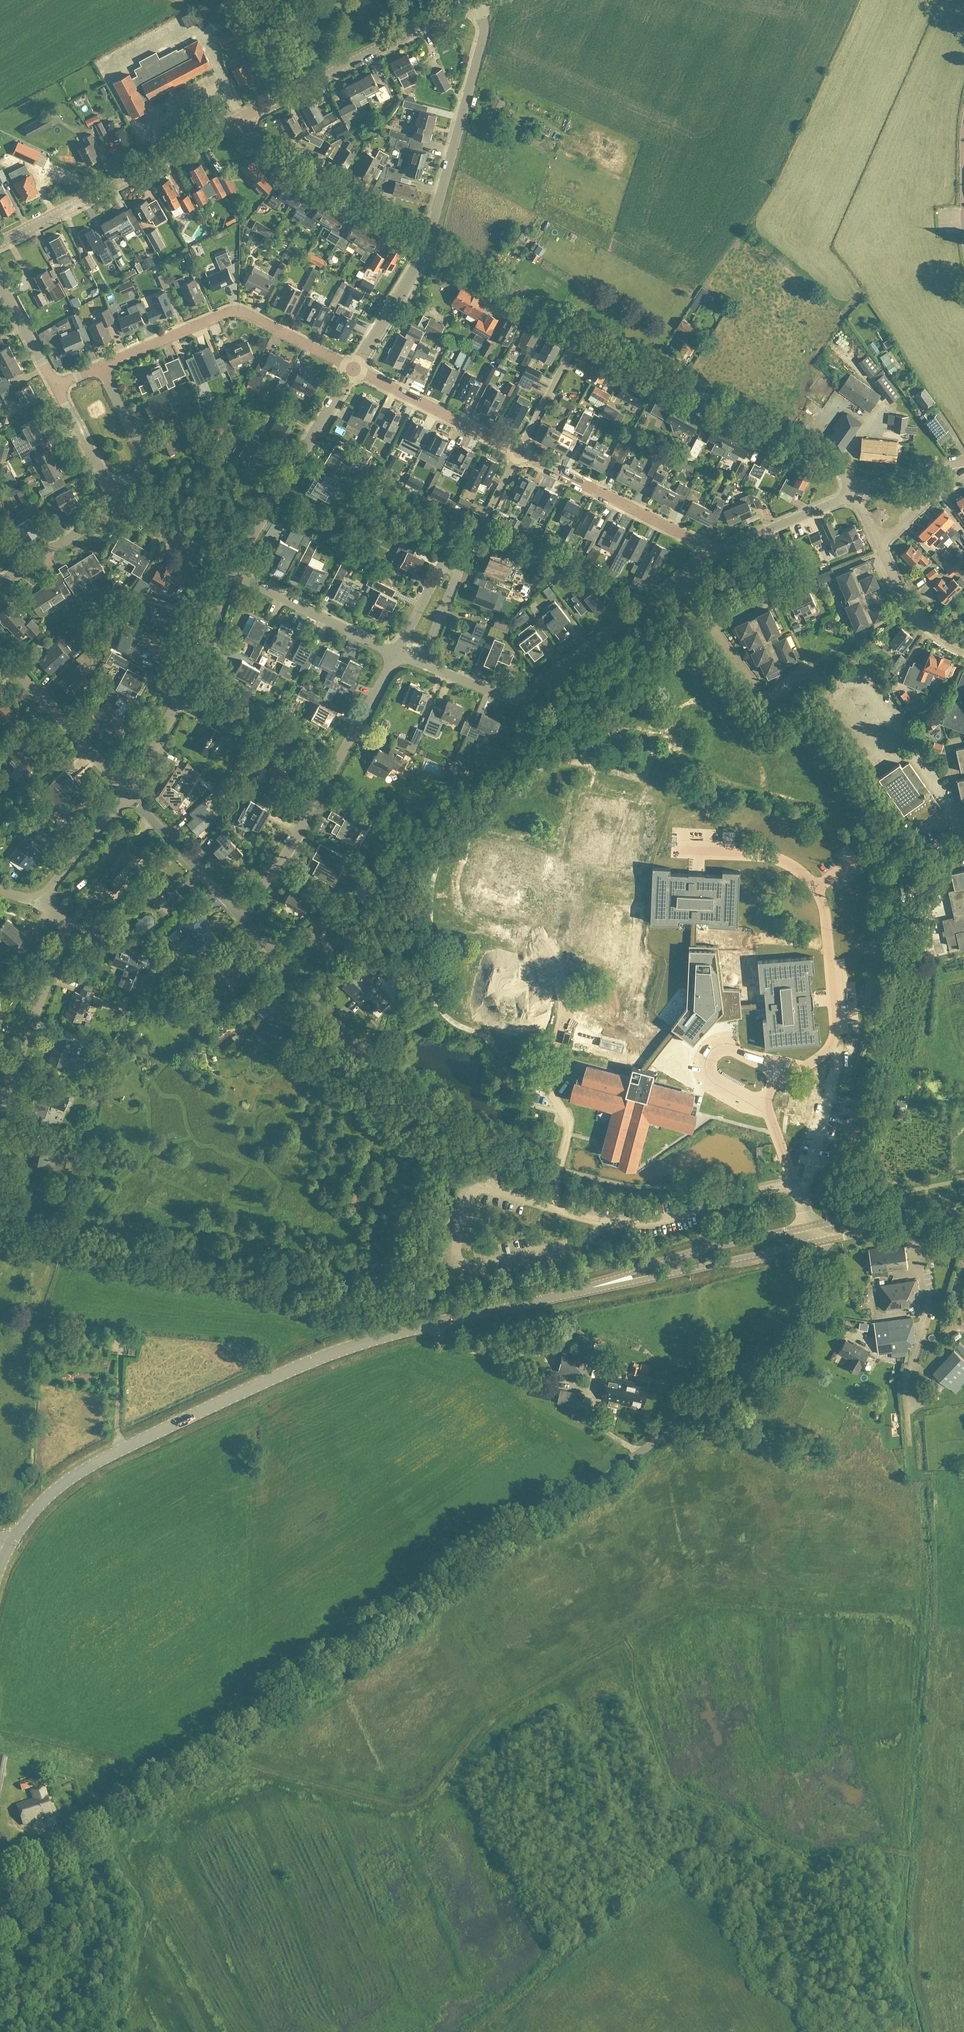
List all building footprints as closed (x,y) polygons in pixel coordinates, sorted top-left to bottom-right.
[(219,18),(233,11),(227,0),(214,7),(219,18)] [(203,6),(181,17),(187,28),(198,22),(201,28),(211,23),(203,6)] [(237,40),(239,44),(249,39),(241,24),(231,30),(234,34),(237,40)] [(231,30),(230,27),(217,35),(220,42),(234,34),(231,30)] [(234,34),(220,42),(223,48),(229,45),(237,40),(234,34)] [(150,98),(165,90),(164,88),(170,85),(171,87),(211,66),(197,40),(184,47),(184,48),(177,52),(175,48),(159,57),(157,52),(139,62),(141,66),(134,70),(137,76),(150,97),(150,98)] [(248,69),(253,66),(247,55),(236,61),(239,67),(233,70),(240,85),(253,78),(248,69)] [(407,55),(391,63),(404,89),(419,80),(413,67),(407,55)] [(440,93),(450,87),(441,70),(431,75),(440,93)] [(357,81),(366,97),(374,93),(379,103),(390,98),(384,86),(378,89),(370,74),(357,81)] [(150,97),(137,76),(131,79),(129,75),(114,83),(132,118),(147,110),(143,101),(150,97)] [(366,97),(357,81),(345,87),(352,102),(338,110),(344,122),(364,111),(358,101),(366,97)] [(506,111),(509,107),(505,105),(507,103),(498,99),(494,107),(502,112),(503,110),(506,111)] [(417,111),(418,104),(404,101),(402,107),(417,111)] [(334,111),(323,117),(315,103),(304,109),(312,124),(311,124),(316,133),(323,129),(322,128),(338,120),(334,111)] [(415,124),(432,128),(435,115),(420,111),(418,119),(416,118),(415,124)] [(88,127),(100,122),(97,115),(85,121),(88,127)] [(283,124),(281,125),(287,135),(289,134),(290,137),(294,135),(297,141),(305,137),(306,139),(309,141),(309,142),(320,147),(323,140),(310,134),(307,128),(304,122),(302,124),(303,125),(300,127),(294,115),(282,121),(283,124)] [(42,119),(25,128),(29,137),(47,128),(52,125),(47,116),(42,119)] [(100,136),(106,133),(101,122),(94,125),(100,136)] [(118,149),(130,144),(122,128),(117,131),(112,122),(105,126),(109,135),(111,134),(118,149)] [(338,139),(350,133),(345,124),(333,130),(338,139)] [(428,141),(432,128),(415,124),(414,129),(415,129),(413,137),(428,141)] [(408,142),(410,135),(390,130),(388,137),(408,142)] [(87,165),(99,159),(92,145),(95,144),(91,135),(83,138),(87,145),(79,149),(87,165)] [(347,168),(355,154),(349,150),(353,144),(346,140),(342,147),(344,148),(336,161),(347,168)] [(408,151),(411,143),(397,140),(395,148),(408,151)] [(326,142),(320,152),(329,157),(335,147),(326,142)] [(20,144),(17,150),(14,155),(25,160),(34,165),(39,153),(30,149),(20,144)] [(399,159),(422,165),(424,161),(425,161),(426,160),(427,155),(427,154),(425,154),(426,153),(412,149),(411,155),(401,152),(399,159)] [(384,167),(389,156),(379,150),(375,158),(367,153),(357,173),(365,177),(370,180),(378,164),(384,167)] [(419,177),(419,176),(421,176),(422,176),(423,171),(423,170),(421,170),(422,165),(399,159),(398,165),(407,167),(406,174),(419,177)] [(266,172),(254,160),(244,170),(256,181),(253,185),(264,195),(274,185),(268,180),(267,181),(262,176),(266,172)] [(201,165),(195,168),(193,167),(191,169),(190,170),(189,172),(199,190),(192,193),(199,205),(209,200),(207,198),(216,193),(224,189),(217,176),(209,180),(201,165)] [(25,166),(9,174),(14,184),(18,193),(19,192),(23,200),(24,199),(25,200),(29,198),(29,197),(37,193),(32,182),(33,182),(30,175),(29,175),(25,168),(25,166)] [(389,168),(387,174),(402,178),(403,172),(389,168)] [(218,175),(225,188),(233,184),(226,171),(218,175)] [(413,200),(416,187),(400,183),(402,178),(387,174),(385,180),(396,183),(393,194),(413,200)] [(187,196),(181,200),(178,194),(174,186),(173,187),(169,180),(157,187),(170,211),(181,205),(185,213),(194,208),(187,196)] [(283,200),(290,205),(299,190),(287,182),(279,196),(274,193),(267,205),(276,210),(283,200)] [(14,210),(6,195),(1,186),(0,186),(0,213),(2,216),(3,215),(4,217),(9,214),(9,213),(14,210)] [(292,219),(301,225),(308,213),(303,211),(311,197),(299,190),(290,205),(298,209),(292,219)] [(155,225),(167,219),(162,209),(153,214),(146,201),(135,207),(142,221),(148,218),(150,222),(153,220),(155,225)] [(317,220),(324,225),(333,210),(321,202),(312,216),(308,213),(301,225),(311,230),(317,220)] [(280,209),(287,215),(292,208),(284,203),(280,209)] [(335,245),(342,234),(337,231),(346,217),(333,210),(324,225),(332,229),(326,239),(335,245)] [(125,211),(114,218),(124,235),(135,229),(139,236),(144,233),(138,222),(133,225),(125,211)] [(114,218),(102,225),(111,239),(117,235),(119,238),(124,235),(114,218)] [(231,230),(241,226),(239,221),(229,226),(231,230)] [(355,250),(365,234),(367,230),(355,223),(347,237),(342,234),(335,245),(344,250),(348,245),(355,250)] [(86,229),(79,232),(81,235),(80,235),(87,250),(95,246),(99,252),(98,252),(99,253),(104,265),(113,260),(106,248),(104,249),(98,235),(95,237),(92,230),(87,232),(86,229)] [(156,229),(147,234),(157,251),(166,246),(156,229)] [(379,237),(367,230),(365,234),(355,250),(363,254),(360,260),(369,265),(376,254),(371,251),(379,237)] [(48,241),(56,256),(61,265),(72,259),(67,251),(59,235),(48,241)] [(109,239),(103,242),(112,257),(117,253),(109,239)] [(377,253),(369,266),(379,272),(382,265),(393,272),(398,264),(396,263),(404,249),(393,242),(385,256),(386,257),(385,258),(377,253)] [(545,250),(538,246),(534,252),(541,256),(545,250)] [(226,266),(231,264),(226,252),(215,257),(220,270),(206,277),(212,290),(233,282),(226,266)] [(535,254),(530,260),(535,263),(539,256),(535,254)] [(95,268),(88,255),(82,258),(89,271),(95,268)] [(321,268),(325,262),(317,258),(313,264),(321,268)] [(193,276),(198,274),(192,261),(187,263),(193,276)] [(280,264),(273,276),(279,279),(285,267),(280,264)] [(271,282),(265,278),(268,274),(254,267),(244,285),(264,295),(271,282)] [(69,269),(60,274),(68,289),(77,284),(69,269)] [(65,296),(58,283),(54,285),(47,271),(35,276),(43,291),(49,288),(55,301),(65,296)] [(302,289),(308,291),(316,275),(310,272),(302,289)] [(163,290),(168,287),(163,275),(157,277),(163,290)] [(188,305),(202,299),(193,279),(185,282),(182,277),(173,281),(176,287),(180,285),(188,305)] [(363,280),(358,288),(369,294),(374,286),(363,280)] [(128,288),(130,291),(135,289),(131,281),(121,285),(123,290),(128,288)] [(290,313),(301,292),(288,285),(281,299),(277,297),(273,304),(290,313)] [(344,295),(339,304),(348,308),(353,300),(359,303),(363,294),(348,286),(344,295)] [(452,305),(464,312),(475,294),(463,287),(452,305)] [(338,288),(329,306),(335,309),(344,291),(338,288)] [(39,308),(47,303),(41,292),(33,296),(39,308)] [(173,315),(172,312),(173,312),(165,292),(150,298),(155,309),(146,313),(150,322),(158,318),(159,318),(166,315),(167,317),(173,315)] [(475,294),(464,312),(476,319),(487,301),(475,294)] [(311,299),(301,319),(319,327),(328,308),(311,299)] [(139,313),(145,311),(141,302),(126,308),(129,314),(118,319),(124,333),(144,324),(139,313)] [(49,304),(42,307),(45,313),(52,310),(49,304)] [(344,341),(354,321),(350,319),(353,313),(339,306),(336,312),(340,314),(334,327),(337,328),(333,336),(344,341)] [(96,314),(100,322),(89,327),(97,345),(111,339),(105,326),(113,323),(107,309),(96,314)] [(509,313),(499,331),(496,337),(503,340),(508,344),(513,335),(512,334),(520,320),(509,313)] [(76,328),(81,326),(77,314),(72,317),(76,328)] [(484,324),(478,320),(472,329),(487,338),(493,329),(492,328),(497,320),(489,315),(484,324)] [(66,318),(57,323),(60,329),(70,324),(66,318)] [(439,335),(443,327),(429,319),(424,328),(439,335)] [(677,328),(683,332),(678,339),(680,340),(677,345),(679,346),(674,355),(679,358),(680,360),(683,362),(685,361),(686,362),(694,348),(696,349),(698,346),(691,341),(693,338),(690,336),(695,327),(682,319),(677,328)] [(529,325),(520,341),(517,346),(522,349),(520,352),(525,356),(520,364),(525,367),(531,357),(526,354),(527,352),(528,352),(531,347),(540,331),(529,325)] [(414,338),(415,339),(418,340),(422,332),(410,326),(404,337),(399,335),(385,362),(399,369),(405,358),(410,360),(414,352),(409,349),(414,338)] [(66,353),(84,345),(78,332),(60,339),(66,353)] [(484,340),(475,335),(469,346),(478,351),(484,340)] [(851,346),(856,343),(851,335),(845,338),(851,346)] [(550,363),(561,342),(549,336),(538,357),(550,363)] [(251,358),(245,343),(244,341),(244,342),(244,343),(227,351),(226,349),(225,349),(228,355),(222,357),(221,356),(221,357),(229,376),(236,373),(233,366),(251,358)] [(488,341),(481,352),(488,356),(495,345),(488,341)] [(15,358),(8,346),(0,350),(0,366),(15,358)] [(220,374),(215,360),(209,347),(198,352),(192,354),(194,357),(187,360),(190,368),(192,374),(192,375),(201,371),(205,381),(220,374)] [(416,363),(410,375),(422,380),(433,357),(420,350),(416,348),(411,360),(416,363)] [(898,372),(886,353),(880,357),(892,376),(898,372)] [(258,364),(252,375),(248,383),(258,388),(268,370),(281,377),(288,363),(270,354),(263,367),(258,364)] [(472,357),(465,354),(459,367),(465,370),(472,357)] [(868,356),(858,363),(869,378),(879,371),(868,356)] [(604,385),(613,369),(610,368),(612,365),(597,357),(587,375),(604,385)] [(0,366),(0,377),(2,380),(0,381),(0,393),(12,387),(8,378),(21,370),(15,358),(0,366)] [(165,384),(167,389),(174,386),(172,381),(179,378),(173,363),(165,366),(167,370),(161,373),(159,369),(158,367),(150,370),(151,372),(141,376),(144,384),(138,387),(141,394),(165,384)] [(488,385),(497,368),(490,364),(481,382),(488,385)] [(448,393),(458,372),(444,365),(434,386),(448,393)] [(523,374),(534,380),(537,382),(542,373),(527,366),(523,374)] [(309,396),(318,379),(318,378),(317,380),(300,371),(301,370),(300,369),(298,374),(291,371),(282,389),(289,393),(292,385),(310,394),(309,396)] [(889,403),(900,397),(885,372),(875,379),(889,403)] [(475,393),(478,387),(471,384),(474,378),(466,374),(463,380),(465,381),(457,397),(469,403),(474,393),(475,393)] [(534,380),(523,374),(518,384),(529,389),(534,380)] [(868,413),(881,396),(850,374),(838,391),(868,413)] [(640,408),(647,394),(625,382),(617,396),(640,408)] [(509,383),(504,394),(511,397),(516,386),(509,383)] [(12,387),(0,393),(7,407),(20,400),(23,406),(36,399),(29,385),(15,392),(12,387)] [(491,415),(495,408),(497,409),(504,395),(498,393),(499,391),(491,387),(481,410),(491,415)] [(610,395),(595,387),(588,400),(602,408),(610,395)] [(928,406),(933,403),(926,394),(923,390),(919,393),(914,397),(920,405),(924,410),(928,406)] [(168,399),(172,397),(169,391),(156,397),(158,403),(146,408),(152,422),(174,412),(168,399)] [(515,401),(505,421),(518,428),(528,408),(526,407),(529,401),(519,397),(516,402),(515,401)] [(571,410),(574,404),(562,397),(558,403),(571,410)] [(366,398),(357,414),(353,412),(347,424),(348,425),(346,428),(357,434),(359,430),(364,420),(362,419),(363,418),(370,421),(378,405),(366,398)] [(651,413),(670,423),(673,432),(684,429),(692,433),(691,435),(701,418),(686,409),(686,408),(678,404),(672,413),(666,410),(668,406),(658,401),(651,413)] [(284,441),(285,438),(294,424),(282,416),(286,411),(275,404),(269,414),(279,420),(271,433),(284,441)] [(612,421),(618,412),(606,404),(600,414),(612,421)] [(391,444),(399,427),(396,426),(401,416),(390,411),(381,429),(375,425),(370,435),(377,438),(379,433),(386,436),(384,441),(391,444)] [(572,436),(579,440),(591,416),(582,412),(572,433),(562,428),(560,433),(553,446),(565,452),(571,439),(570,439),(572,436)] [(591,416),(579,440),(585,443),(598,416),(593,414),(592,416),(591,416)] [(828,434),(824,440),(841,452),(861,424),(847,414),(845,416),(843,414),(832,429),(835,431),(831,436),(828,434)] [(950,436),(946,431),(947,431),(935,415),(930,419),(927,414),(926,414),(921,418),(925,423),(924,424),(935,439),(936,439),(940,444),(950,436)] [(915,435),(916,428),(907,426),(908,417),(895,415),(888,415),(886,425),(893,426),(893,432),(915,435)] [(3,426),(9,423),(6,417),(0,420),(3,426)] [(180,449),(177,442),(187,437),(179,419),(168,425),(171,431),(158,437),(167,455),(180,449)] [(19,454),(31,448),(28,441),(41,434),(34,420),(20,427),(23,432),(11,438),(19,454)] [(404,437),(398,448),(406,452),(417,458),(425,442),(420,439),(420,438),(417,437),(422,427),(411,422),(404,436),(404,437)] [(237,435),(232,443),(237,446),(233,452),(238,455),(250,462),(261,445),(250,438),(254,432),(243,425),(237,435)] [(721,457),(725,449),(733,435),(714,426),(707,440),(714,443),(710,451),(721,457)] [(553,446),(560,433),(548,427),(541,440),(553,446)] [(423,447),(418,457),(427,461),(438,466),(441,468),(442,465),(446,456),(442,453),(448,440),(436,434),(429,449),(423,447)] [(369,435),(363,447),(369,450),(375,438),(369,435)] [(733,435),(722,455),(735,462),(738,456),(743,458),(750,444),(741,439),(742,438),(736,435),(735,436),(733,435)] [(688,454),(696,457),(704,442),(696,439),(688,454)] [(894,464),(896,443),(862,440),(860,460),(894,464)] [(578,459),(590,465),(600,445),(596,442),(592,450),(585,446),(578,459)] [(611,456),(616,459),(623,446),(617,443),(611,456)] [(608,457),(601,454),(605,447),(600,445),(590,465),(602,471),(608,457)] [(462,476),(466,467),(473,452),(462,446),(455,460),(449,457),(444,467),(462,476)] [(622,462),(628,449),(623,446),(616,459),(622,462)] [(335,447),(320,471),(332,479),(342,463),(350,468),(355,459),(366,466),(373,455),(360,447),(354,458),(335,447)] [(42,469),(56,462),(50,449),(36,457),(31,448),(19,454),(22,460),(29,456),(33,465),(38,462),(42,469)] [(776,473),(782,461),(766,452),(759,467),(754,465),(749,474),(759,479),(765,467),(776,473)] [(397,458),(391,455),(382,472),(390,476),(394,470),(391,469),(397,458)] [(488,484),(498,463),(486,458),(482,467),(480,472),(474,469),(465,487),(475,491),(480,480),(488,484)] [(615,478),(627,484),(636,466),(639,461),(633,458),(630,466),(625,463),(624,466),(622,464),(615,478)] [(56,462),(42,469),(46,476),(41,479),(45,488),(39,491),(42,497),(54,491),(49,481),(63,474),(56,462)] [(653,478),(659,465),(653,462),(647,475),(653,478)] [(741,479),(748,466),(741,462),(734,475),(741,479)] [(636,466),(627,484),(639,490),(645,476),(639,473),(641,469),(636,466)] [(801,495),(812,474),(800,468),(792,483),(785,480),(779,491),(792,497),(795,492),(801,495)] [(340,484),(332,479),(320,471),(316,478),(314,477),(305,493),(316,499),(320,494),(329,500),(328,502),(329,502),(340,484)] [(651,496),(662,502),(668,489),(671,484),(664,481),(666,477),(656,472),(651,484),(655,486),(651,496)] [(411,487),(412,484),(414,479),(409,477),(405,485),(411,487)] [(524,505),(535,484),(521,477),(511,499),(524,505)] [(684,501),(690,489),(679,484),(675,492),(668,489),(662,502),(673,507),(677,498),(684,501)] [(9,493),(12,500),(25,494),(22,487),(9,493)] [(435,487),(434,488),(430,496),(444,503),(449,494),(435,487)] [(72,504),(77,501),(71,489),(56,497),(60,504),(50,509),(56,520),(66,514),(67,516),(75,511),(72,504)] [(544,489),(537,503),(532,501),(526,513),(531,515),(530,518),(536,521),(538,517),(543,520),(549,509),(550,509),(557,495),(544,489)] [(685,514),(697,519),(703,507),(696,503),(701,494),(690,489),(684,501),(690,504),(685,514)] [(741,504),(736,507),(741,519),(752,515),(748,505),(752,503),(755,510),(762,507),(759,500),(749,495),(740,499),(741,504)] [(717,517),(723,506),(725,501),(715,496),(709,509),(703,507),(697,519),(708,524),(712,515),(717,517)] [(559,521),(559,523),(563,525),(565,524),(566,523),(569,524),(563,536),(569,539),(575,527),(570,524),(573,520),(579,507),(574,504),(575,502),(570,500),(569,501),(568,501),(559,519),(559,521)] [(28,518),(36,513),(30,504),(18,512),(23,520),(16,525),(25,540),(37,533),(28,518)] [(728,504),(723,506),(717,517),(725,514),(729,524),(741,519),(736,507),(730,509),(728,504)] [(943,511),(935,519),(945,529),(948,532),(950,530),(954,534),(956,532),(949,525),(954,521),(943,511)] [(589,512),(583,524),(580,523),(576,532),(589,539),(584,549),(585,549),(584,551),(588,553),(589,551),(590,551),(600,533),(593,529),(600,517),(589,512)] [(514,517),(509,528),(515,532),(520,520),(514,517)] [(927,527),(937,537),(941,541),(943,543),(950,537),(946,534),(948,532),(945,529),(935,519),(927,527)] [(854,527),(841,533),(840,531),(835,533),(829,521),(822,525),(829,539),(836,556),(847,551),(847,552),(862,545),(854,527)] [(605,530),(597,545),(601,547),(612,553),(624,530),(613,524),(608,532),(605,530)] [(526,525),(523,535),(534,537),(536,528),(526,525)] [(928,545),(937,537),(927,527),(918,535),(928,545)] [(302,540),(304,535),(295,530),(292,535),(289,541),(288,540),(286,544),(280,541),(279,540),(274,551),(282,555),(280,560),(268,554),(263,562),(277,569),(278,566),(287,570),(297,550),(297,549),(302,540)] [(624,537),(609,567),(610,568),(617,571),(619,572),(627,557),(636,561),(646,541),(633,534),(630,540),(624,537)] [(822,542),(819,535),(810,539),(813,546),(822,542)] [(145,550),(145,551),(121,537),(122,536),(121,536),(112,551),(136,566),(133,572),(140,576),(150,560),(149,560),(142,556),(146,550),(145,550)] [(417,574),(423,561),(413,556),(418,546),(404,538),(392,561),(401,566),(401,565),(417,574)] [(297,568),(305,571),(300,581),(310,586),(311,584),(320,588),(328,573),(309,564),(319,544),(311,540),(297,568)] [(663,559),(668,551),(655,544),(648,558),(645,557),(636,574),(647,580),(654,565),(659,568),(659,566),(661,567),(665,560),(663,559)] [(917,550),(915,551),(910,546),(901,555),(911,566),(917,560),(924,566),(929,562),(917,550)] [(490,557),(484,571),(501,578),(511,582),(515,570),(523,567),(525,562),(518,559),(499,552),(493,549),(490,557)] [(931,556),(939,565),(943,561),(935,552),(931,556)] [(78,583),(101,569),(92,553),(68,568),(71,574),(64,579),(74,594),(82,589),(78,583)] [(342,581),(347,572),(348,572),(349,572),(352,567),(351,566),(350,565),(354,557),(347,553),(329,589),(336,592),(333,597),(343,602),(347,595),(356,600),(361,591),(342,581)] [(955,558),(951,554),(945,560),(949,565),(955,558)] [(955,563),(946,570),(950,575),(959,568),(961,570),(963,568),(963,556),(955,563)] [(878,586),(877,585),(873,574),(872,574),(867,562),(852,568),(853,569),(837,576),(846,598),(843,600),(845,606),(855,629),(887,616),(882,604),(881,604),(876,592),(870,595),(868,590),(878,586)] [(178,594),(180,594),(182,590),(181,588),(179,587),(186,576),(168,565),(162,577),(156,573),(150,583),(161,589),(164,584),(169,587),(170,590),(178,594)] [(820,584),(835,577),(832,569),(816,576),(820,584)] [(933,569),(926,575),(930,581),(938,575),(933,569)] [(552,576),(556,582),(564,577),(560,571),(552,576)] [(151,585),(140,579),(135,587),(145,594),(151,585)] [(937,596),(945,604),(961,587),(953,579),(947,585),(941,579),(934,586),(940,593),(937,596)] [(385,608),(392,612),(398,601),(392,598),(396,591),(375,580),(371,588),(380,593),(368,616),(378,621),(385,608)] [(487,581),(484,589),(479,586),(473,602),(491,609),(497,594),(507,598),(510,590),(487,581)] [(66,601),(72,597),(62,582),(57,586),(54,582),(28,598),(40,617),(48,612),(46,608),(64,597),(66,601)] [(581,615),(591,607),(596,613),(600,610),(612,601),(606,596),(601,588),(595,584),(584,592),(581,594),(584,598),(578,603),(577,602),(575,603),(576,604),(573,606),(581,615)] [(797,591),(808,616),(812,614),(810,608),(816,605),(808,588),(798,593),(797,591)] [(140,601),(142,593),(130,589),(125,596),(140,601)] [(804,618),(808,616),(797,591),(798,593),(788,598),(795,614),(801,612),(804,618)] [(768,597),(769,599),(772,605),(780,601),(776,593),(768,597)] [(170,620),(173,611),(146,602),(143,611),(153,614),(149,626),(156,628),(155,629),(164,633),(169,620),(170,620)] [(569,634),(562,625),(568,621),(554,602),(548,607),(550,610),(541,617),(560,641),(569,634)] [(31,620),(26,624),(9,605),(0,613),(0,618),(1,619),(0,620),(0,622),(4,626),(7,627),(7,626),(17,637),(25,630),(32,638),(35,634),(39,628),(31,620)] [(769,610),(735,626),(740,638),(744,636),(749,648),(752,646),(755,651),(751,653),(756,664),(760,663),(765,674),(768,680),(781,674),(778,668),(792,662),(796,660),(785,637),(779,640),(776,635),(780,633),(769,610)] [(247,635),(244,641),(254,646),(252,649),(253,649),(249,657),(256,660),(260,652),(263,646),(265,642),(266,641),(260,639),(267,625),(250,616),(246,623),(251,626),(247,635)] [(507,633),(510,625),(495,619),(492,627),(507,633)] [(463,657),(468,644),(476,647),(484,627),(471,622),(467,633),(462,631),(453,652),(463,657)] [(80,628),(86,639),(95,634),(89,623),(80,628)] [(153,662),(158,646),(139,639),(142,631),(124,625),(121,634),(131,637),(126,653),(153,662)] [(281,625),(268,651),(278,656),(276,660),(283,664),(288,654),(289,652),(284,650),(293,631),(281,625)] [(534,661),(543,655),(542,653),(543,652),(541,650),(541,651),(535,644),(541,639),(531,625),(520,634),(525,639),(520,643),(518,645),(523,652),(526,650),(534,661)] [(887,651),(892,645),(901,652),(912,638),(901,629),(892,640),(886,635),(878,644),(887,651)] [(513,655),(501,650),(504,641),(494,637),(489,649),(483,647),(477,661),(494,668),(497,660),(509,665),(513,655)] [(71,653),(75,657),(87,645),(80,638),(78,640),(81,644),(71,653)] [(40,662),(50,674),(68,658),(66,656),(71,651),(61,640),(56,645),(56,644),(47,652),(48,654),(45,657),(43,658),(44,658),(40,662)] [(289,652),(288,654),(293,657),(291,660),(302,666),(299,671),(307,674),(312,663),(307,661),(313,649),(314,648),(301,642),(298,649),(292,646),(289,652)] [(86,666),(98,656),(90,647),(76,659),(80,664),(59,683),(71,697),(82,688),(79,685),(92,674),(86,666)] [(316,656),(312,664),(312,665),(318,668),(319,666),(329,671),(325,679),(332,683),(339,671),(333,668),(340,655),(327,648),(322,659),(316,656)] [(105,662),(105,663),(111,666),(113,662),(124,668),(128,662),(111,652),(105,662)] [(914,662),(905,685),(923,692),(927,683),(929,684),(933,674),(943,678),(945,674),(950,676),(954,666),(949,664),(950,660),(942,657),(943,657),(938,655),(930,652),(924,667),(921,665),(914,662)] [(895,675),(905,659),(900,655),(889,671),(895,675)] [(521,657),(514,658),(515,674),(522,673),(521,657)] [(337,692),(339,686),(344,679),(354,684),(363,666),(351,660),(344,673),(339,671),(332,683),(329,689),(337,692)] [(127,669),(116,689),(129,697),(132,690),(137,693),(145,680),(142,678),(130,671),(134,665),(128,662),(124,668),(127,669)] [(243,662),(236,675),(247,681),(245,685),(255,690),(261,679),(274,686),(280,676),(262,666),(259,671),(243,662)] [(963,672),(941,724),(963,733),(963,672)] [(798,683),(804,689),(810,683),(805,677),(798,683)] [(412,686),(405,703),(409,704),(422,710),(429,693),(412,686)] [(326,728),(334,714),(321,706),(324,701),(301,688),(298,695),(318,706),(310,719),(326,728)] [(12,711),(0,699),(0,722),(12,711)] [(124,722),(119,716),(126,710),(128,711),(131,705),(117,699),(115,705),(120,707),(115,712),(107,703),(95,713),(102,721),(103,721),(112,731),(116,726),(117,728),(123,723),(124,722)] [(456,723),(462,708),(447,701),(443,711),(437,708),(433,718),(429,717),(422,732),(436,738),(438,732),(442,723),(447,725),(449,720),(456,723)] [(926,730),(938,724),(930,706),(917,713),(926,730)] [(495,734),(500,722),(482,715),(477,726),(471,724),(467,735),(476,739),(479,733),(493,738),(495,734)] [(228,741),(232,735),(218,724),(214,730),(207,726),(195,744),(209,754),(221,736),(228,741)] [(409,742),(406,750),(413,753),(417,745),(422,731),(417,729),(411,743),(409,742)] [(12,756),(7,760),(16,769),(22,777),(26,781),(32,775),(29,771),(37,764),(27,753),(22,747),(24,745),(19,740),(7,751),(12,756)] [(942,745),(934,743),(932,750),(941,752),(942,745)] [(960,771),(960,772),(963,771),(963,748),(956,750),(960,771)] [(384,779),(391,765),(397,768),(403,756),(390,749),(387,755),(378,751),(375,757),(375,756),(367,770),(384,779)] [(863,773),(867,770),(859,760),(855,764),(863,773)] [(161,794),(162,792),(173,799),(170,804),(176,810),(200,774),(188,763),(183,770),(177,768),(161,794)] [(903,814),(905,813),(914,827),(940,808),(909,763),(902,768),(899,764),(878,779),(903,814)] [(284,786),(289,776),(271,767),(260,789),(274,796),(280,784),(284,786)] [(453,767),(446,781),(455,785),(461,770),(453,767)] [(71,810),(88,795),(64,769),(41,790),(55,806),(62,800),(71,810)] [(197,834),(203,828),(214,818),(205,808),(208,806),(203,801),(192,811),(196,816),(193,819),(187,824),(197,834)] [(259,830),(268,811),(254,804),(245,823),(259,830)] [(331,811),(327,819),(335,823),(331,832),(336,835),(348,842),(356,826),(361,828),(365,830),(370,821),(348,809),(343,818),(331,811)] [(41,828),(29,819),(21,830),(33,839),(41,828)] [(235,860),(242,854),(227,838),(230,835),(225,829),(216,837),(220,842),(222,839),(224,841),(213,850),(221,859),(228,852),(235,860)] [(723,831),(722,843),(733,843),(734,831),(723,831)] [(27,869),(41,853),(25,840),(12,856),(27,869)] [(119,881),(141,855),(127,843),(116,856),(119,857),(100,879),(114,891),(121,883),(119,881)] [(333,886),(343,868),(348,858),(320,843),(312,858),(319,862),(312,874),(314,875),(313,876),(317,877),(333,886)] [(517,862),(479,919),(517,944),(555,887),(517,862)] [(652,868),(650,923),(679,924),(679,920),(691,921),(696,921),(708,922),(708,926),(737,927),(739,871),(722,871),(722,875),(703,875),(703,874),(688,873),(688,874),(669,873),(670,868),(652,868)] [(365,877),(374,881),(378,874),(369,869),(365,877)] [(946,883),(944,871),(944,870),(928,873),(931,886),(946,883)] [(951,875),(955,891),(949,892),(955,919),(943,921),(943,920),(942,920),(948,946),(948,945),(958,943),(959,950),(960,950),(960,949),(963,948),(963,872),(951,875)] [(173,907),(182,899),(169,885),(165,889),(157,880),(144,892),(156,906),(165,898),(173,907)] [(303,912),(313,894),(295,883),(284,901),(303,912)] [(756,900),(757,889),(742,887),(741,898),(756,900)] [(379,909),(385,897),(379,894),(373,906),(379,909)] [(739,903),(738,914),(773,918),(774,908),(739,903)] [(134,923),(134,928),(137,932),(143,931),(152,923),(152,918),(149,914),(144,914),(134,923)] [(198,953),(202,949),(215,938),(203,926),(206,924),(203,921),(197,914),(171,937),(177,944),(189,934),(196,942),(192,946),(191,948),(192,950),(194,953),(196,953),(198,953)] [(315,931),(323,924),(318,919),(300,937),(304,942),(301,944),(306,949),(307,948),(321,962),(325,958),(326,958),(328,956),(327,956),(333,950),(315,931)] [(30,944),(24,938),(25,937),(6,921),(0,928),(0,934),(15,947),(13,949),(20,955),(30,944)] [(672,1028),(641,1069),(646,1070),(675,1031),(685,1038),(692,1044),(693,1044),(712,1022),(738,1018),(741,1017),(741,1009),(765,1007),(765,1002),(740,1004),(739,989),(723,988),(718,947),(695,946),(696,921),(691,921),(688,989),(687,1008),(672,1028)] [(785,936),(786,930),(774,928),(772,934),(785,936)] [(144,977),(150,961),(118,949),(113,964),(130,970),(124,987),(135,991),(141,976),(144,977)] [(238,987),(249,977),(239,967),(242,964),(240,962),(231,953),(215,967),(223,976),(226,974),(238,987)] [(363,969),(372,960),(365,953),(356,963),(363,969)] [(813,956),(757,961),(760,990),(764,990),(765,1002),(765,1007),(766,1018),(762,1019),(765,1048),(820,1043),(819,1026),(814,1026),(812,1008),(813,1008),(812,992),(811,992),(809,974),(814,974),(813,956)] [(353,997),(354,997),(366,984),(370,980),(359,970),(343,987),(353,997)] [(370,980),(366,984),(354,997),(363,1006),(369,1012),(373,1007),(379,1013),(390,1002),(384,996),(386,995),(370,980)] [(101,1009),(104,1000),(93,996),(94,993),(82,989),(80,995),(75,993),(66,1017),(81,1022),(85,1010),(88,1011),(90,1005),(101,1009)] [(270,1001),(268,999),(267,1001),(262,995),(253,1003),(269,1021),(261,1028),(259,1026),(253,1031),(262,1041),(264,1040),(271,1048),(293,1029),(292,1029),(285,1022),(290,1018),(273,999),(270,1001)] [(673,1005),(677,1007),(681,998),(677,996),(673,1005)] [(858,1021),(847,1022),(848,1034),(859,1033),(858,1021)] [(624,1025),(620,1043),(629,1045),(633,1027),(624,1025)] [(50,1062),(74,1071),(80,1055),(70,1052),(74,1041),(59,1036),(50,1062)] [(621,1053),(623,1045),(600,1038),(598,1046),(621,1053)] [(102,1058),(91,1051),(88,1055),(100,1062),(102,1058)] [(757,1069),(758,1059),(735,1057),(734,1066),(757,1069)] [(646,1070),(641,1069),(632,1067),(629,1078),(587,1067),(583,1078),(577,1077),(575,1084),(571,1099),(607,1108),(610,1109),(613,1107),(616,1113),(613,1114),(612,1117),(602,1153),(614,1156),(612,1163),(619,1165),(634,1169),(646,1126),(646,1123),(645,1120),(650,1117),(652,1120),(654,1121),(691,1131),(695,1116),(697,1108),(690,1107),(693,1095),(651,1084),(654,1073),(646,1070)] [(744,1086),(742,1091),(755,1095),(757,1090),(744,1086)] [(63,1111),(68,1097),(45,1088),(39,1105),(35,1104),(31,1114),(45,1119),(50,1106),(63,1111)] [(887,1272),(906,1269),(903,1245),(868,1250),(872,1276),(887,1274),(887,1272)] [(882,1309),(920,1304),(917,1281),(879,1286),(882,1309)] [(907,1343),(915,1342),(912,1318),(888,1321),(892,1354),(908,1351),(907,1343)] [(888,1321),(877,1323),(881,1355),(892,1354),(888,1321)] [(868,1352),(864,1350),(856,1345),(855,1347),(845,1341),(838,1353),(850,1361),(846,1367),(856,1373),(868,1352)] [(961,1351),(963,1349),(963,1345),(961,1341),(956,1345),(961,1351)] [(582,1360),(584,1348),(584,1347),(564,1342),(557,1373),(586,1379),(590,1362),(582,1360)] [(961,1358),(953,1351),(933,1373),(949,1389),(963,1372),(963,1361),(961,1358)] [(892,1363),(900,1365),(901,1358),(893,1356),(892,1363)] [(637,1375),(639,1367),(632,1365),(630,1373),(637,1375)] [(607,1377),(601,1400),(609,1402),(608,1405),(619,1408),(620,1404),(630,1407),(631,1404),(642,1406),(646,1389),(634,1386),(635,1383),(607,1377)] [(578,1409),(581,1395),(560,1390),(556,1404),(578,1409)] [(22,1791),(33,1787),(31,1780),(19,1784),(22,1791)] [(23,1825),(53,1815),(47,1798),(44,1788),(32,1792),(34,1800),(17,1805),(23,1825)] [(11,1851),(4,1833),(0,1834),(0,1855),(11,1851)]
